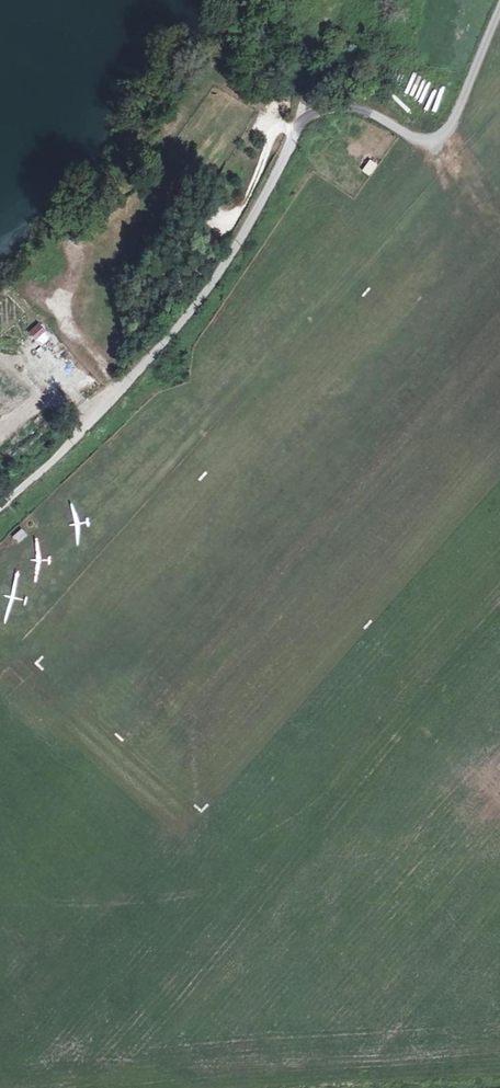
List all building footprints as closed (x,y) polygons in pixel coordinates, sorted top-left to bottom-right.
[(396,95),(392,102),(410,112),(414,104),(396,95)] [(372,177),(378,163),(369,159),(363,173),(372,177)] [(13,537),(19,544),(28,535),(22,529),(13,537)]
